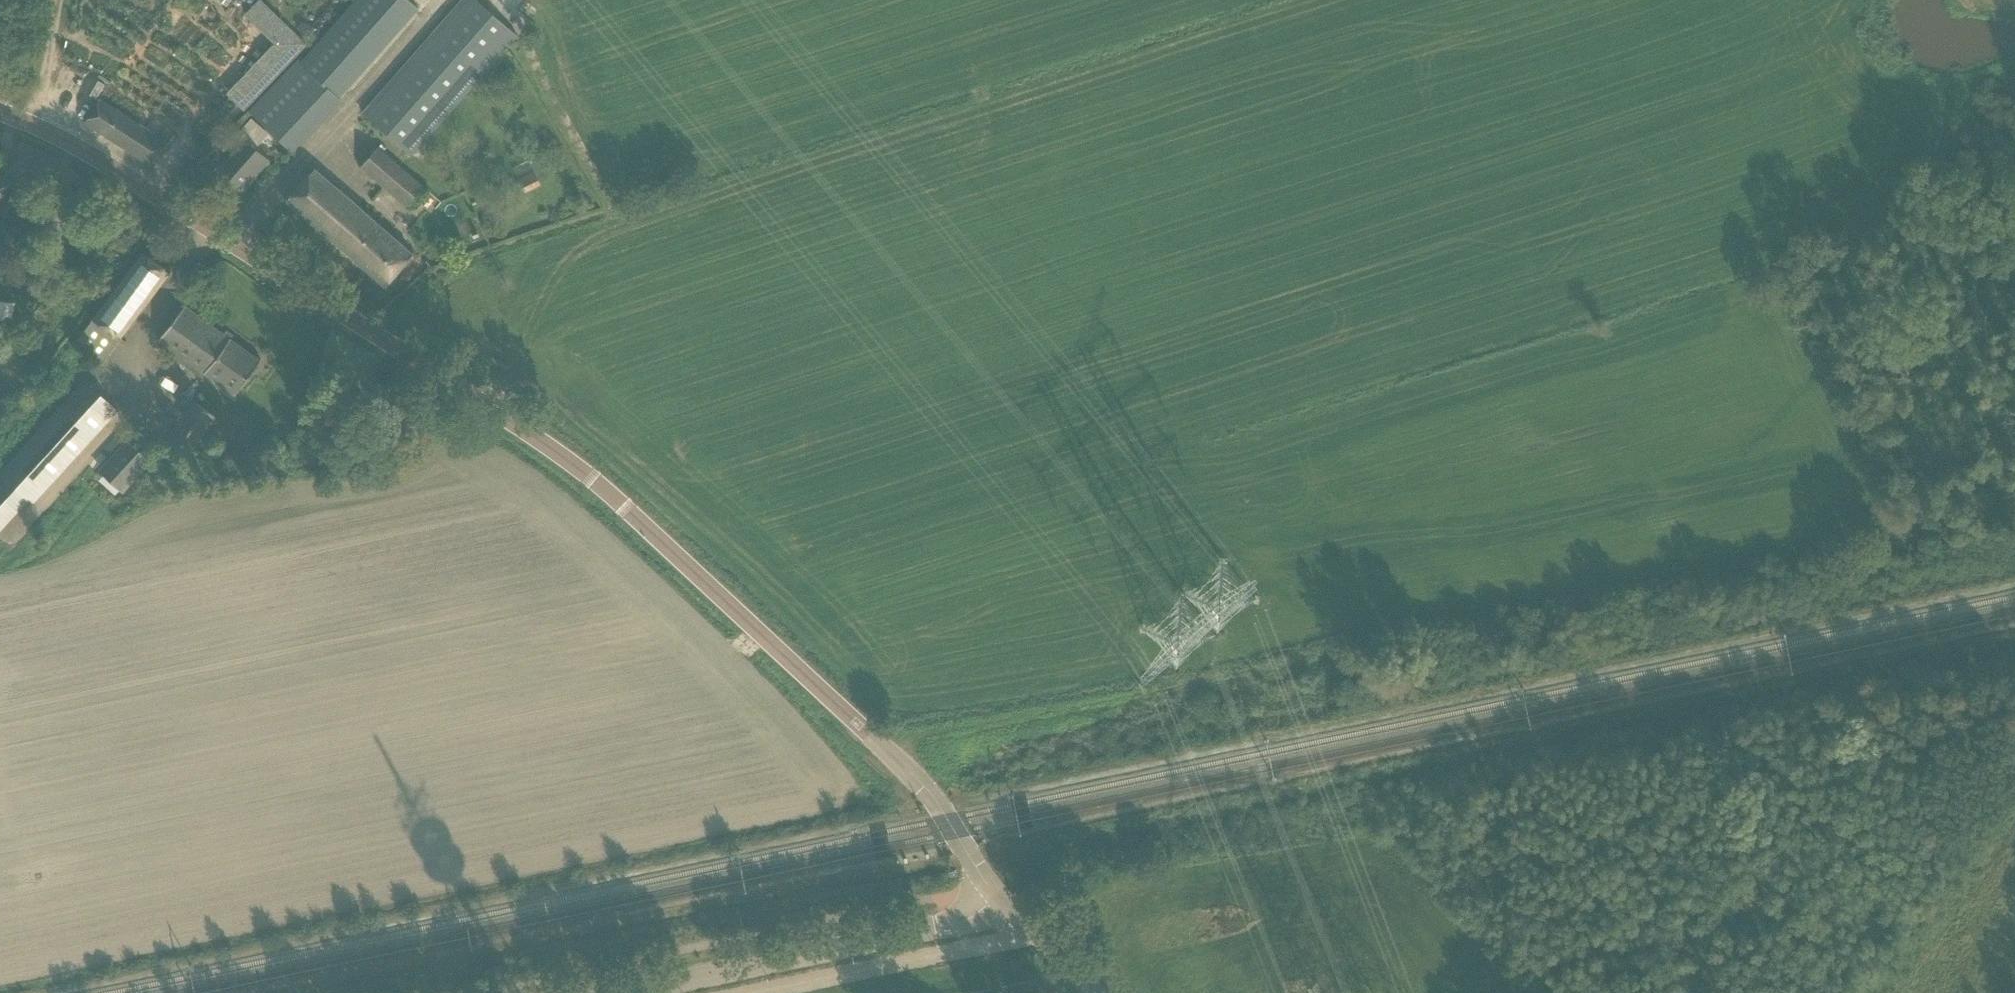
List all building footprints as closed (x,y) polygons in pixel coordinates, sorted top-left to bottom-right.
[(297,61),(335,97),(418,8),(408,0),(356,0),(297,61)] [(441,24),(489,67),(517,35),(477,0),(462,0),(441,24)] [(489,67),(441,24),(363,115),(412,157),(489,67)] [(229,98),(243,109),(303,38),(290,27),(229,98)] [(85,123),(153,167),(164,150),(169,143),(101,99),(85,123)] [(251,119),(236,136),(243,142),(244,140),(255,149),(268,133),(251,119)] [(243,142),(218,170),(238,188),(241,191),(267,160),(255,149),(248,143),(244,140),(243,142)] [(13,183),(11,182),(14,176),(47,189),(59,160),(18,142),(4,179),(0,177),(0,223),(13,183)] [(360,168),(410,211),(429,190),(379,146),(360,168)] [(300,186),(287,201),(385,287),(398,272),(413,256),(361,210),(356,206),(314,170),(300,186)] [(534,170),(518,178),(525,192),(541,184),(534,170)] [(132,269),(94,321),(121,341),(159,289),(170,273),(143,253),(132,269)] [(185,306),(173,322),(160,340),(236,395),(261,360),(185,306)] [(43,428),(1,473),(29,499),(34,503),(103,428),(118,411),(86,381),(43,428)] [(188,457),(216,418),(194,403),(166,441),(188,457)] [(393,426),(399,425),(404,417),(395,410),(390,417),(389,423),(393,426)] [(128,441),(101,471),(105,474),(121,489),(123,491),(150,462),(128,441)]
